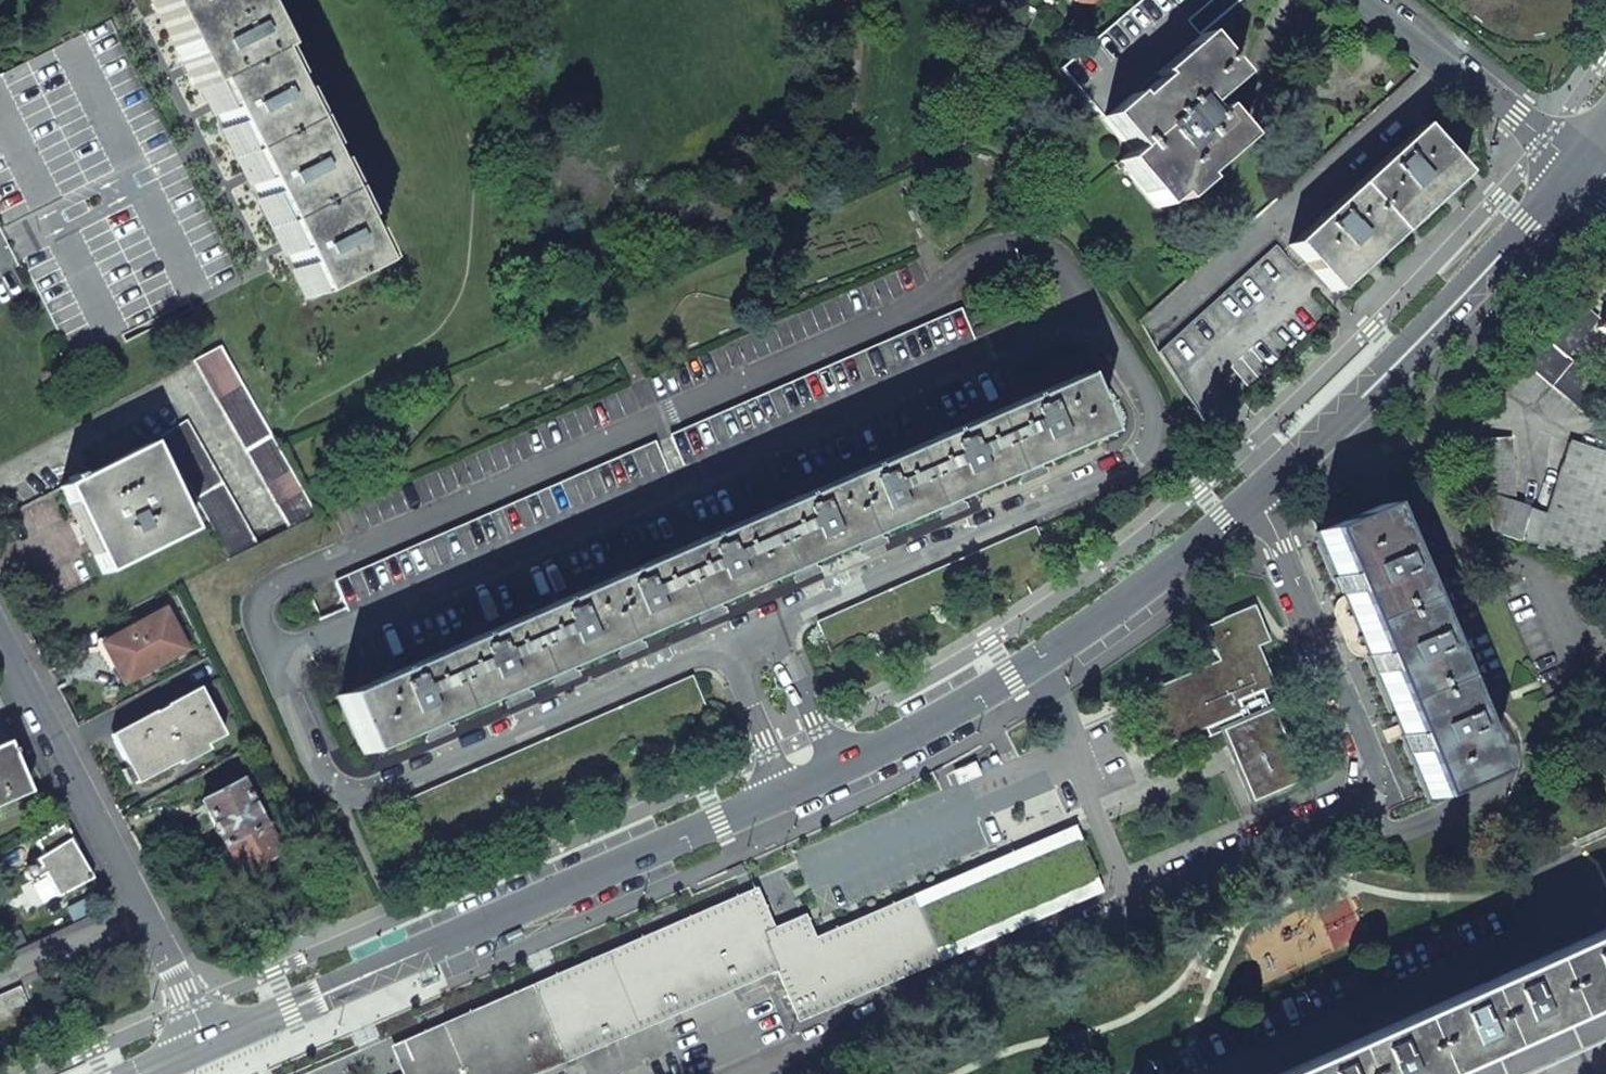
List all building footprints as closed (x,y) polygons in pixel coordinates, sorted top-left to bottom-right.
[(310,298),(372,266),(265,56),(272,53),(245,0),(150,0),(196,91),(203,88),(310,298)] [(1102,119),(1199,36),(1169,0),(1141,0),(1060,69),(1102,119)] [(1117,163),(1157,209),(1171,197),(1176,204),(1201,182),(1198,178),(1244,139),(1217,108),(1208,116),(1201,107),(1235,77),(1200,35),(1199,36),(1102,119),(1130,152),(1117,163)] [(1288,246),(1331,293),(1365,262),(1407,224),(1462,174),(1419,127),(1288,246)] [(1157,353),(1175,380),(1296,271),(1274,247),(1157,353)] [(1566,304),(1519,361),(1582,414),(1603,389),(1565,357),(1596,320),(1585,311),(1581,317),(1566,304)] [(670,438),(683,466),(974,340),(961,311),(670,438)] [(1595,329),(1605,339),(1605,316),(1595,329)] [(192,361),(291,529),(319,516),(218,347),(192,361)] [(336,697),(362,756),(423,729),(427,737),(446,728),(443,720),(503,694),(507,702),(526,694),(522,686),(550,674),(553,682),(573,673),(569,666),(616,645),(620,653),(639,645),(636,637),(697,610),(700,618),(720,610),(716,602),(791,570),(794,578),(814,569),(810,561),(857,541),(860,549),(880,540),(876,532),(938,506),(940,513),(961,506),(957,498),(1017,471),(1020,479),(1040,471),(1036,463),(1098,436),(1072,377),(336,697)] [(158,437),(230,560),(257,546),(184,421),(158,437)] [(1487,533),(1517,542),(1602,570),(1605,556),(1605,455),(1569,443),(1545,517),(1513,506),(1508,439),(1480,441),(1485,497),(1487,533)] [(59,488),(102,575),(190,532),(147,444),(75,480),(73,476),(67,479),(69,483),(59,488)] [(334,583),(347,612),(668,473),(655,444),(334,583)] [(1400,732),(1429,799),(1490,773),(1377,508),(1315,533),(1346,605),(1366,651),(1400,732)] [(816,625),(829,653),(1048,558),(1035,529),(816,625)] [(1145,710),(1161,746),(1203,728),(1207,738),(1220,732),(1250,803),(1301,781),(1270,709),(1268,710),(1260,691),(1272,686),(1256,647),(1267,642),(1252,606),(1202,628),(1216,660),(1220,671),(1133,708),(1136,714),(1145,710)] [(102,644),(123,683),(185,650),(164,610),(102,644)] [(386,811),(399,840),(705,707),(692,679),(386,811)] [(111,738),(135,784),(178,761),(178,759),(222,736),(197,689),(109,736),(111,738)] [(26,793),(4,744),(0,745),(0,805),(26,793)] [(201,801),(224,847),(263,826),(239,781),(201,801)] [(43,877),(57,899),(91,879),(72,849),(76,847),(63,825),(35,842),(43,855),(34,860),(39,867),(36,869),(34,866),(29,866),(27,867),(25,870),(25,876),(26,877),(30,880),(33,880),(38,880),(43,877)] [(233,863),(238,873),(277,852),(263,826),(224,847),(205,857),(214,873),(233,863)] [(392,1047),(399,1073),(534,1073),(775,970),(797,1020),(967,947),(1100,891),(1075,828),(1070,830),(1056,836),(1034,845),(1017,852),(963,876),(914,898),(874,915),(816,941),(806,919),(777,932),(767,936),(754,899),(591,965),(559,978),(431,1030),(392,1047)] [(1605,1002),(1605,929),(1279,1073),(1443,1073),(1605,1002)] [(418,982),(420,987),(436,980),(435,977),(434,975),(418,982)] [(0,998),(0,1033),(33,1018),(20,989),(0,998)]
